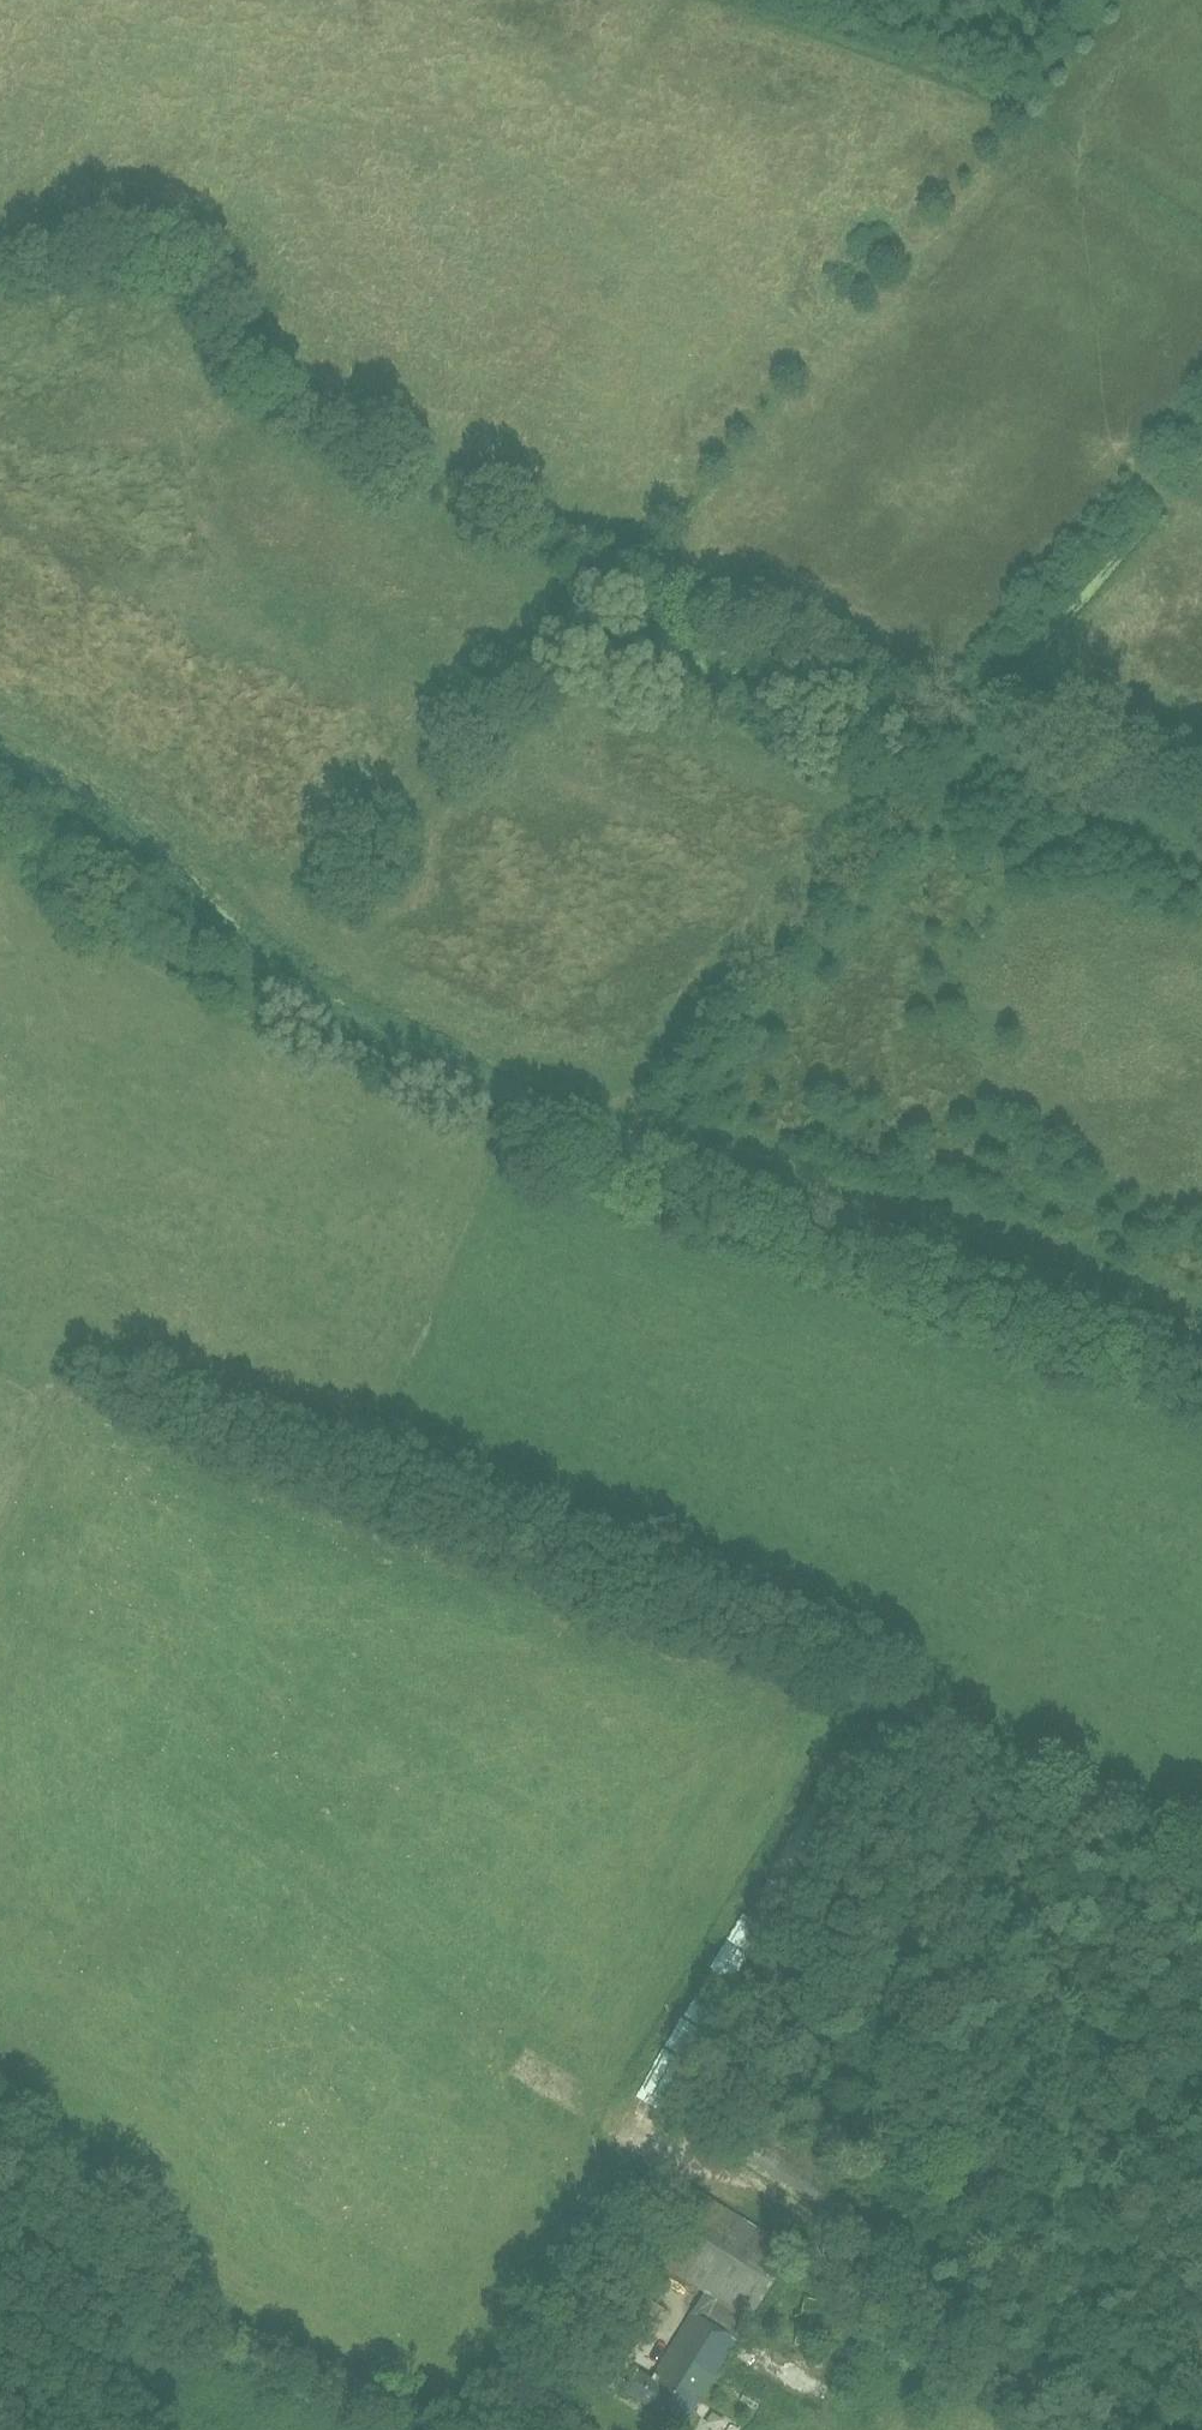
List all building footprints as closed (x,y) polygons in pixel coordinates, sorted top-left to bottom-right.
[(748,2320),(792,2250),(694,2189),(651,2258),(704,2292),(748,2320)] [(681,2426),(748,2320),(704,2292),(649,2378),(636,2370),(623,2390),(681,2426)]
